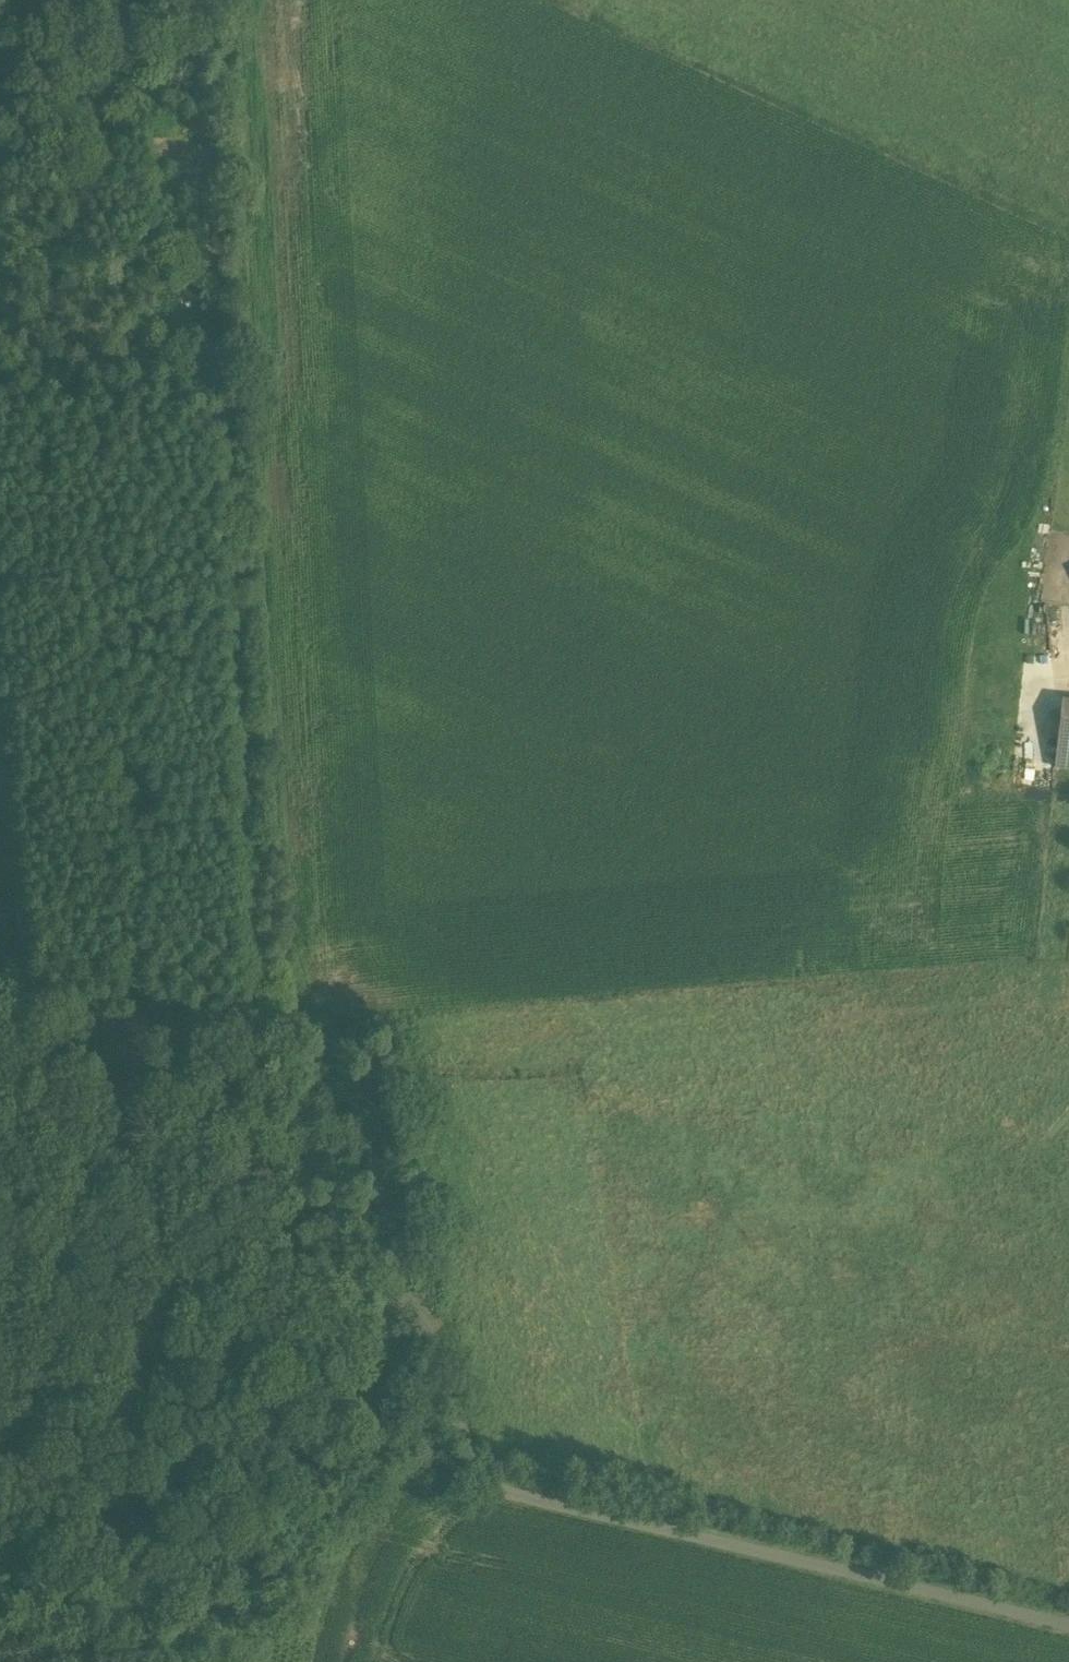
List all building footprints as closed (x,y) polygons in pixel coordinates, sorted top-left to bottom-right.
[(1063,702),(1056,769),(1068,770),(1068,703),(1063,702)]
